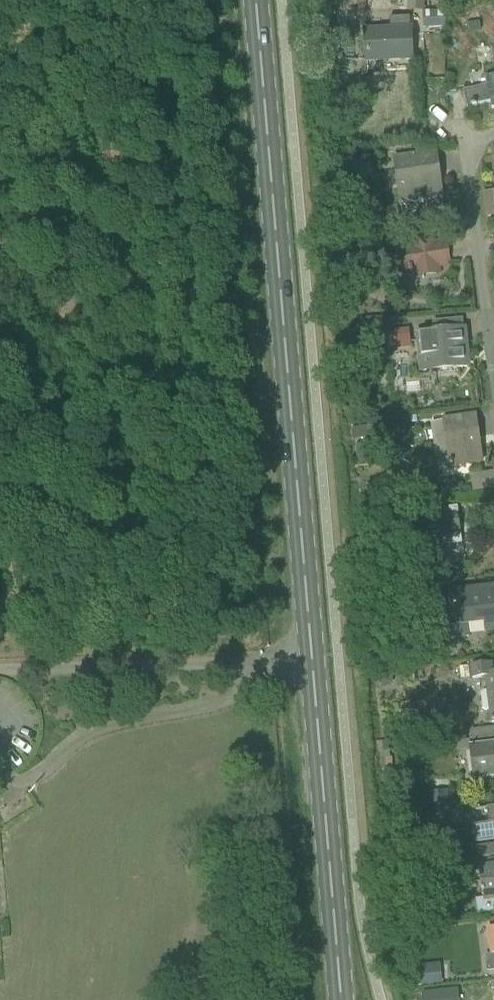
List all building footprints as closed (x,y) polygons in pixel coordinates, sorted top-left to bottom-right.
[(424,0),(407,0),(407,12),(424,12),(424,0)] [(388,16),(389,29),(361,30),(363,64),(411,62),(409,15),(388,16)] [(463,92),(466,108),(467,108),(467,107),(471,106),(472,107),(476,106),(476,105),(489,103),(491,109),(493,109),(493,75),(485,76),(487,87),(463,92)] [(436,153),(391,159),(398,205),(418,202),(418,204),(423,204),(422,201),(442,199),(436,153)] [(356,168),(345,169),(346,186),(357,185),(356,168)] [(493,217),(493,193),(484,194),(487,218),(493,217)] [(415,268),(415,272),(437,269),(437,266),(447,264),(444,242),(432,244),(432,242),(429,243),(430,245),(398,250),(401,270),(415,268)] [(370,252),(351,255),(353,265),(372,262),(370,252)] [(444,303),(431,304),(432,313),(445,311),(444,303)] [(460,320),(432,322),(433,333),(418,334),(422,372),(467,368),(463,330),(462,330),(460,320)] [(384,331),(385,346),(408,345),(407,330),(384,331)] [(475,416),(454,419),(443,421),(449,467),(481,462),(475,416)] [(372,445),(384,450),(389,437),(378,432),(372,445)] [(446,509),(427,511),(431,548),(441,547),(443,559),(463,557),(457,513),(456,506),(446,507),(446,509)] [(456,627),(446,628),(447,641),(468,638),(467,625),(484,623),(486,633),(493,632),(493,587),(452,592),(456,627)] [(468,667),(470,680),(485,678),(487,692),(479,693),(481,709),(489,708),(491,723),(493,723),(493,675),(491,675),(490,664),(468,667)] [(392,689),(391,680),(380,681),(381,690),(392,689)] [(467,742),(453,744),(454,753),(468,751),(467,742)] [(376,745),(376,752),(387,751),(386,744),(376,745)] [(485,778),(493,777),(493,744),(470,747),(473,779),(485,778)] [(448,804),(447,796),(427,798),(428,807),(448,804)] [(486,809),(488,826),(473,828),(475,843),(491,841),(493,840),(493,808),(486,809)] [(478,851),(479,861),(493,859),(493,849),(478,851)] [(493,913),(493,867),(480,869),(483,890),(481,890),(481,894),(484,894),(484,899),(475,901),(477,915),(493,913)] [(485,928),(489,955),(483,956),(486,973),(493,972),(493,927),(485,928)] [(441,966),(433,966),(409,968),(410,986),(434,984),(442,983),(441,966)]
